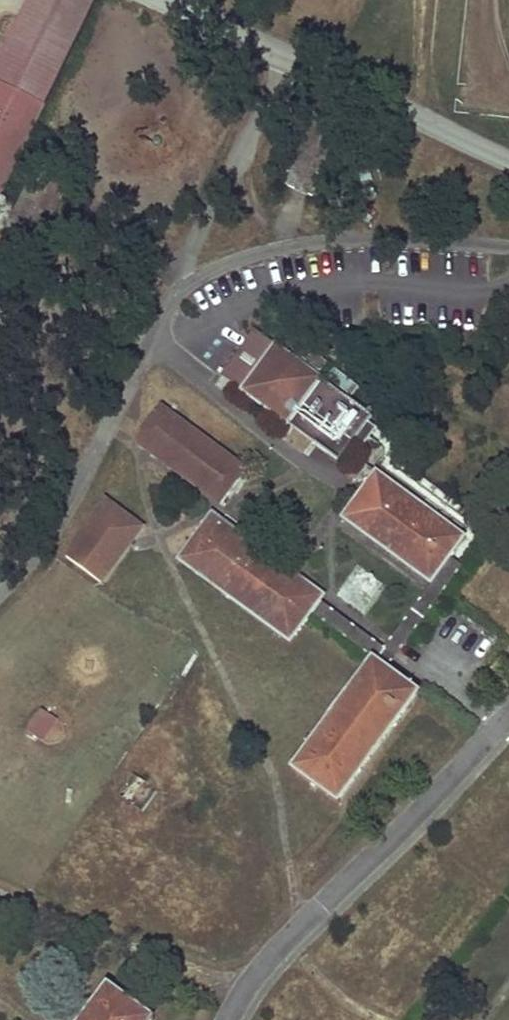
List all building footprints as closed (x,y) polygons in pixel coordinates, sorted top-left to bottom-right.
[(0,59),(0,83),(44,106),(96,0),(27,0),(0,59)] [(44,106),(0,83),(0,195),(44,106)] [(373,415),(254,329),(220,377),(338,463),(373,415)] [(335,368),(327,378),(349,395),(357,385),(335,368)] [(206,494),(219,504),(244,469),(161,408),(135,442),(206,494)] [(341,518),(430,584),(444,565),(448,560),(465,537),(376,471),(366,485),(359,495),(341,518)] [(140,530),(104,503),(64,557),(100,584),(133,539),(140,530)] [(177,561),(289,643),(315,608),(324,596),(212,514),(177,561)] [(286,773),(336,811),(419,697),(380,668),(370,661),(286,773)] [(56,718),(42,710),(30,730),(44,739),(56,718)] [(148,784),(131,775),(120,795),(137,804),(148,784)] [(153,1016),(105,979),(76,1019),(150,1019),(153,1016)]
